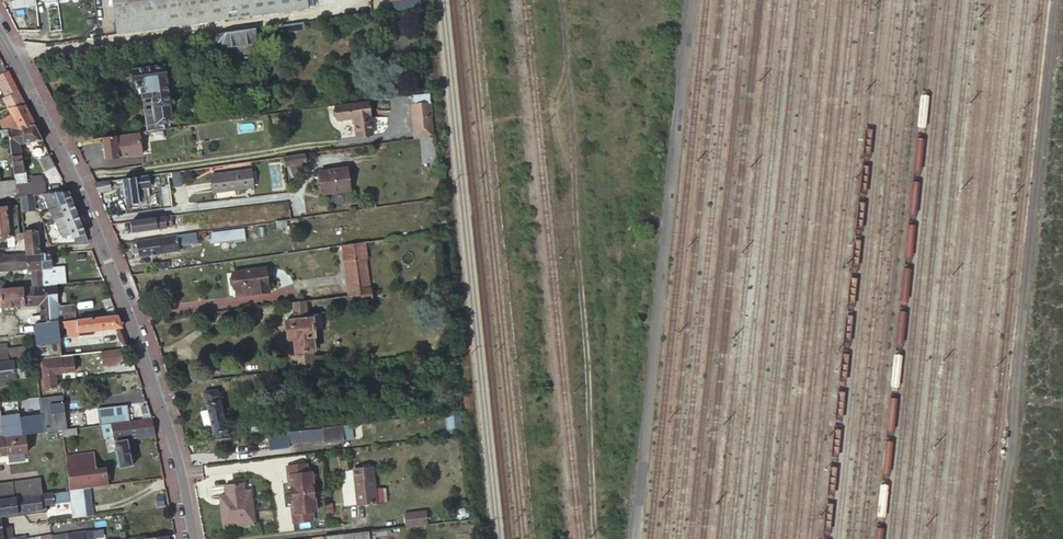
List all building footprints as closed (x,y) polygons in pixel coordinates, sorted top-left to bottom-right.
[(117,33),(308,8),(306,0),(113,0),(117,33)] [(390,9),(416,6),(415,0),(403,0),(389,2),(390,9)] [(79,20),(71,27),(81,39),(89,32),(79,20)] [(303,21),(282,24),(283,32),(304,29),(303,21)] [(254,28),(215,34),(217,45),(220,47),(260,42),(259,35),(255,36),(254,28)] [(140,86),(146,131),(164,129),(164,123),(172,122),(164,65),(132,69),(134,83),(136,83),(136,87),(140,86)] [(0,75),(0,91),(4,98),(20,96),(7,71),(0,75)] [(4,98),(8,107),(24,104),(20,96),(4,98)] [(336,105),(336,106),(338,120),(354,118),(357,136),(373,133),(368,101),(368,100),(336,105)] [(414,138),(420,137),(434,135),(431,103),(411,105),(414,138)] [(24,104),(8,107),(0,111),(0,122),(3,129),(7,128),(22,127),(34,125),(30,115),(24,104)] [(42,140),(34,125),(22,127),(24,143),(27,142),(42,140)] [(7,128),(9,145),(19,144),(24,143),(22,127),(7,128)] [(69,132),(73,141),(91,139),(90,129),(69,132)] [(118,145),(119,157),(140,154),(138,132),(132,133),(132,139),(126,140),(126,144),(118,145)] [(102,137),(105,158),(119,157),(118,145),(126,144),(126,140),(132,139),(132,133),(102,137)] [(434,135),(420,137),(423,163),(430,162),(431,169),(437,169),(434,137),(434,135)] [(23,173),(23,172),(20,154),(19,144),(9,145),(12,167),(13,169),(14,174),(23,173)] [(55,166),(49,154),(42,157),(46,167),(51,169),(55,166)] [(283,156),(284,166),(299,164),(299,163),(298,157),(298,154),(283,156)] [(314,173),(317,195),(345,191),(342,169),(314,173)] [(211,175),(213,192),(254,186),(251,170),(211,175)] [(42,194),(40,180),(25,182),(24,172),(23,172),(23,173),(14,174),(15,177),(15,180),(15,183),(15,186),(16,189),(17,196),(21,196),(28,195),(31,195),(42,194)] [(142,175),(121,178),(126,204),(130,204),(130,207),(146,204),(146,203),(144,188),(147,187),(149,187),(147,175),(142,175)] [(17,196),(16,189),(15,186),(15,183),(15,180),(0,182),(0,198),(1,198),(17,196)] [(94,182),(98,192),(110,189),(109,180),(94,182)] [(68,191),(51,193),(45,193),(43,194),(49,209),(56,206),(62,204),(72,201),(69,194),(68,191)] [(28,195),(21,196),(22,211),(30,210),(28,195)] [(53,220),(55,219),(64,216),(76,212),(72,201),(62,204),(56,206),(49,209),(53,220)] [(17,233),(15,206),(0,207),(0,238),(7,237),(13,237),(12,233),(17,233)] [(274,212),(275,221),(291,219),(290,210),(274,212)] [(74,237),(76,244),(88,242),(77,214),(76,212),(64,216),(55,219),(61,236),(70,233),(72,238),(74,237)] [(131,221),(132,232),(177,226),(176,214),(131,221)] [(243,228),(212,232),(213,242),(244,238),(243,228)] [(23,230),(23,232),(25,255),(40,253),(37,229),(23,230)] [(194,232),(177,235),(178,244),(196,242),(194,232)] [(168,236),(158,237),(158,239),(137,241),(139,257),(170,252),(179,250),(178,244),(177,235),(174,235),(168,236)] [(364,242),(353,244),(356,261),(366,260),(364,242)] [(353,244),(342,245),(350,296),(353,296),(362,295),(356,261),(353,244)] [(41,253),(40,253),(25,255),(26,269),(26,270),(43,269),(41,253)] [(55,283),(64,282),(63,266),(51,266),(50,253),(41,253),(43,269),(43,277),(44,285),(44,286),(56,285),(55,283)] [(25,255),(4,256),(0,257),(0,271),(23,269),(26,269),(25,255)] [(362,295),(353,296),(354,302),(372,300),(366,260),(356,261),(362,295)] [(266,268),(233,272),(235,290),(256,288),(257,294),(269,293),(266,268)] [(43,269),(26,270),(27,277),(29,277),(30,287),(44,286),(44,285),(43,277),(43,269)] [(44,286),(30,287),(0,289),(0,298),(1,307),(15,306),(40,303),(41,314),(41,322),(58,321),(57,306),(56,285),(44,286)] [(256,288),(235,290),(236,297),(257,294),(256,288)] [(298,352),(300,369),(327,366),(327,355),(314,356),(314,351),(315,350),(314,338),(315,338),(313,313),(306,313),(305,301),(292,303),(294,319),(285,320),(289,353),(298,352)] [(57,306),(58,321),(63,320),(75,319),(73,304),(57,306)] [(33,315),(34,323),(41,322),(41,314),(33,315)] [(117,315),(112,315),(93,317),(87,318),(75,319),(63,320),(58,321),(41,322),(34,323),(35,333),(35,334),(38,358),(42,358),(73,354),(81,353),(79,335),(92,334),(123,330),(121,327),(120,322),(117,315)] [(33,359),(32,345),(6,349),(5,346),(2,346),(2,344),(0,344),(0,362),(23,360),(33,359)] [(121,349),(102,351),(103,365),(117,363),(122,357),(121,349)] [(42,358),(45,387),(56,386),(55,375),(58,375),(58,371),(74,369),(73,354),(42,358)] [(25,377),(23,360),(0,362),(0,380),(25,377)] [(186,372),(187,382),(204,380),(203,370),(186,372)] [(288,370),(274,372),(275,380),(289,378),(288,370)] [(251,375),(252,383),(275,380),(274,372),(251,375)] [(243,376),(237,376),(238,386),(252,384),(252,383),(251,375),(243,376)] [(212,427),(216,440),(229,438),(226,426),(217,390),(204,392),(208,411),(212,427)] [(19,418),(21,435),(25,434),(38,433),(44,432),(62,430),(67,429),(65,412),(72,411),(69,395),(63,396),(24,401),(26,417),(19,418)] [(2,437),(21,435),(19,418),(17,402),(0,404),(0,413),(0,414),(0,437),(2,437)] [(392,408),(393,416),(418,413),(417,405),(392,408)] [(205,429),(212,427),(208,411),(201,412),(205,429)] [(424,415),(405,418),(406,429),(425,427),(424,415)] [(460,432),(460,415),(446,415),(446,432),(460,432)] [(124,421),(102,424),(103,430),(104,431),(112,430),(113,435),(119,468),(132,465),(127,439),(155,435),(152,417),(124,421)] [(391,419),(393,434),(406,432),(406,429),(405,418),(391,419)] [(82,427),(76,428),(77,434),(103,430),(102,424),(86,426),(82,427)] [(236,424),(226,426),(229,438),(239,437),(236,424)] [(343,426),(268,435),(270,449),(290,447),(289,443),(324,440),(324,442),(344,440),(343,426)] [(62,430),(63,436),(77,434),(76,428),(67,429),(62,430)] [(44,432),(45,439),(63,437),(63,436),(62,430),(44,432)] [(4,455),(27,452),(25,434),(21,435),(2,437),(0,437),(0,456),(4,455)] [(69,485),(70,490),(83,488),(89,488),(98,487),(107,485),(106,472),(96,473),(94,461),(76,463),(75,455),(65,456),(69,484),(69,485)] [(291,483),(292,494),(314,492),(312,472),(308,472),(307,463),(287,466),(288,475),(290,474),(291,483)] [(354,470),(358,505),(376,503),(372,468),(354,470)] [(2,500),(8,499),(13,498),(29,496),(27,480),(0,484),(0,500),(2,500)] [(229,516),(247,513),(244,492),(243,484),(225,486),(229,516)] [(70,490),(69,491),(71,500),(73,517),(88,515),(83,488),(70,490)] [(88,515),(94,514),(89,488),(83,488),(88,515)] [(13,498),(8,499),(2,500),(4,515),(18,513),(42,509),(43,512),(46,511),(45,504),(71,500),(69,491),(41,494),(29,496),(13,498)] [(293,514),(294,523),(314,521),(313,511),(317,511),(314,492),(292,494),(293,505),(294,514),(293,514)] [(163,505),(162,495),(154,496),(155,506),(163,505)] [(404,514),(406,526),(427,524),(426,512),(404,514)] [(10,527),(1,529),(0,525),(0,538),(11,538),(10,527)] [(376,538),(408,534),(407,527),(377,530),(369,531),(370,538),(376,538)] [(325,536),(326,538),(370,538),(369,531),(325,536)]
